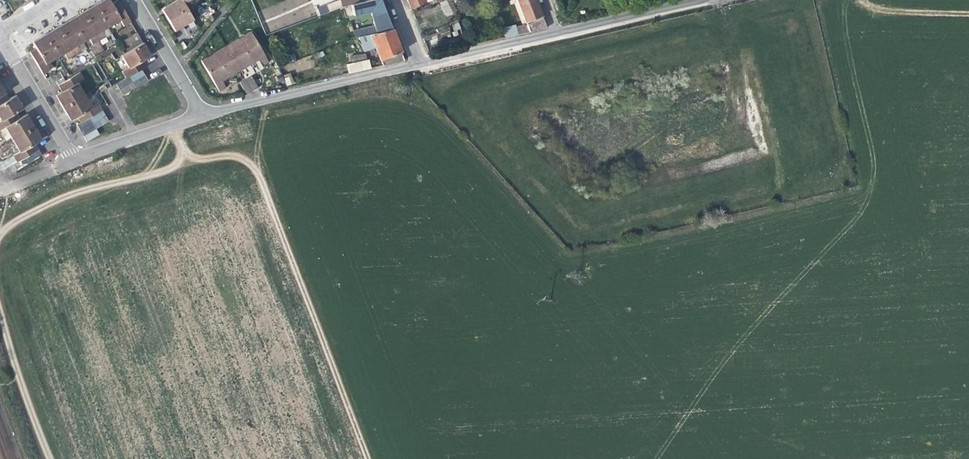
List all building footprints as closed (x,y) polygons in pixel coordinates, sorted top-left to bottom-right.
[(106,0),(104,0),(100,3),(93,7),(106,28),(119,20),(110,5),(106,0)] [(181,0),(177,0),(169,4),(160,10),(174,32),(193,21),(183,4),(181,0)] [(327,5),(330,13),(343,7),(369,0),(347,0),(343,1),(343,0),(338,0),(338,1),(327,5)] [(377,15),(385,13),(380,0),(369,0),(343,7),(347,18),(370,12),(371,17),(377,15)] [(408,4),(410,9),(432,0),(406,0),(408,4)] [(445,0),(438,0),(444,16),(450,14),(445,0)] [(518,34),(547,28),(536,0),(517,0),(528,27),(517,29),(518,34)] [(110,5),(119,20),(122,27),(129,23),(116,2),(110,5)] [(320,16),(330,13),(327,5),(317,9),(320,16)] [(106,28),(93,7),(89,9),(80,14),(93,36),(100,32),(106,28)] [(377,15),(378,22),(388,20),(385,13),(377,15)] [(93,36),(80,14),(76,17),(68,21),(82,43),(87,40),(93,36)] [(374,27),(363,30),(353,33),(355,38),(391,29),(388,20),(378,22),(373,23),(374,27)] [(82,43),(68,21),(64,24),(56,29),(69,50),(76,46),(82,43)] [(460,30),(460,29),(457,21),(451,23),(454,32),(460,30)] [(347,41),(355,38),(353,33),(363,30),(362,26),(355,27),(354,25),(343,29),(347,41)] [(505,38),(518,35),(515,25),(502,28),(505,38)] [(449,26),(436,32),(438,37),(445,34),(451,32),(449,26)] [(69,50),(56,29),(51,32),(44,36),(56,58),(63,54),(69,50)] [(375,47),(382,65),(404,60),(396,42),(391,29),(355,38),(356,42),(358,41),(367,50),(375,47)] [(103,38),(100,32),(93,36),(97,42),(103,38)] [(264,57),(250,33),(242,38),(235,42),(226,47),(240,71),(258,61),(262,67),(268,63),(264,57)] [(126,48),(139,40),(135,34),(122,42),(126,48)] [(56,58),(44,36),(39,39),(31,44),(35,50),(44,65),(56,58)] [(97,42),(93,36),(87,40),(91,46),(97,42)] [(127,70),(143,61),(149,57),(145,51),(141,44),(120,57),(127,70)] [(79,52),(76,46),(69,50),(73,56),(79,52)] [(240,71),(226,47),(218,52),(210,57),(201,62),(215,86),(218,92),(225,88),(221,82),(240,71)] [(48,71),(44,65),(35,50),(29,54),(41,75),(48,71)] [(73,56),(69,50),(63,54),(66,60),(73,56)] [(367,60),(346,65),(348,74),(370,69),(367,60)] [(124,80),(140,70),(146,67),(143,61),(127,70),(121,73),(124,80)] [(147,82),(140,70),(124,80),(114,86),(121,97),(147,82)] [(48,87),(61,79),(60,78),(57,73),(45,81),(48,87)] [(287,85),(294,83),(290,73),(284,75),(287,85)] [(57,87),(61,93),(76,84),(82,81),(79,74),(57,87)] [(252,75),(240,81),(246,94),(258,88),(252,75)] [(83,96),(76,84),(61,93),(54,97),(59,105),(61,109),(83,96)] [(91,109),(83,96),(61,109),(65,115),(69,122),(76,118),(91,109)] [(7,101),(0,105),(0,122),(15,113),(21,109),(17,103),(14,97),(7,101)] [(91,109),(76,118),(80,124),(101,111),(97,105),(91,109)] [(101,111),(80,124),(75,126),(85,143),(111,128),(101,111)] [(19,119),(15,113),(0,122),(0,131),(3,129),(19,119)] [(29,122),(25,116),(19,119),(3,129),(11,141),(33,128),(29,122)] [(36,134),(33,128),(11,141),(18,153),(34,144),(40,141),(36,134)] [(12,157),(16,163),(37,150),(34,144),(18,153),(12,157)] [(37,150),(16,163),(11,166),(15,172),(41,156),(37,150)]
